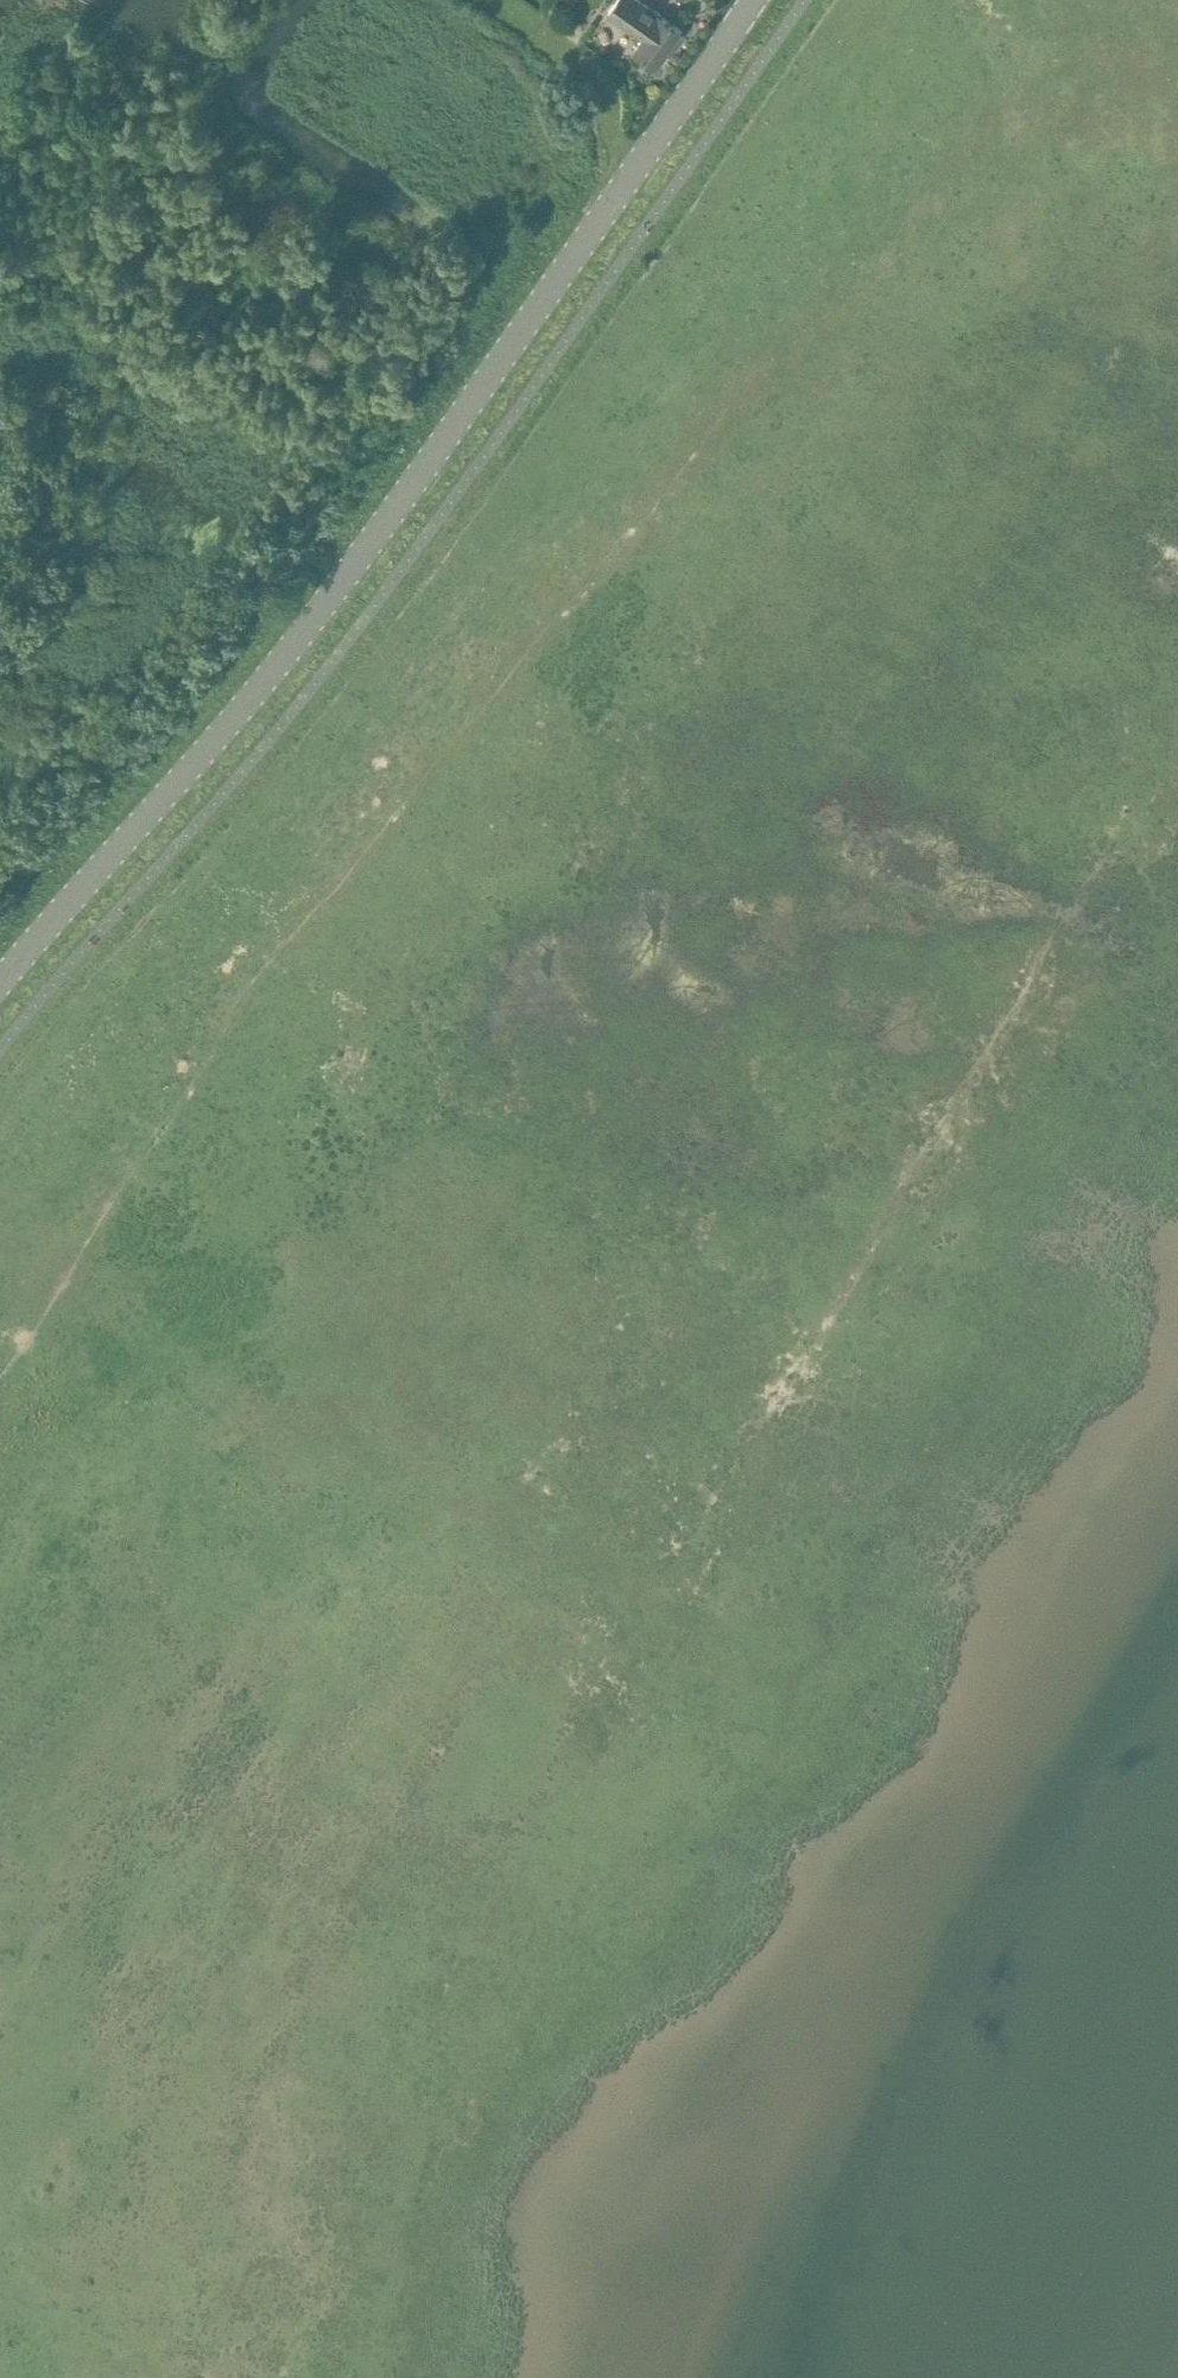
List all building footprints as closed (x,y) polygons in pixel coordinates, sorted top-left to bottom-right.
[(661,14),(640,0),(618,0),(609,13),(631,28),(633,26),(645,35),(634,51),(657,67),(682,31),(660,16),(661,14)]
